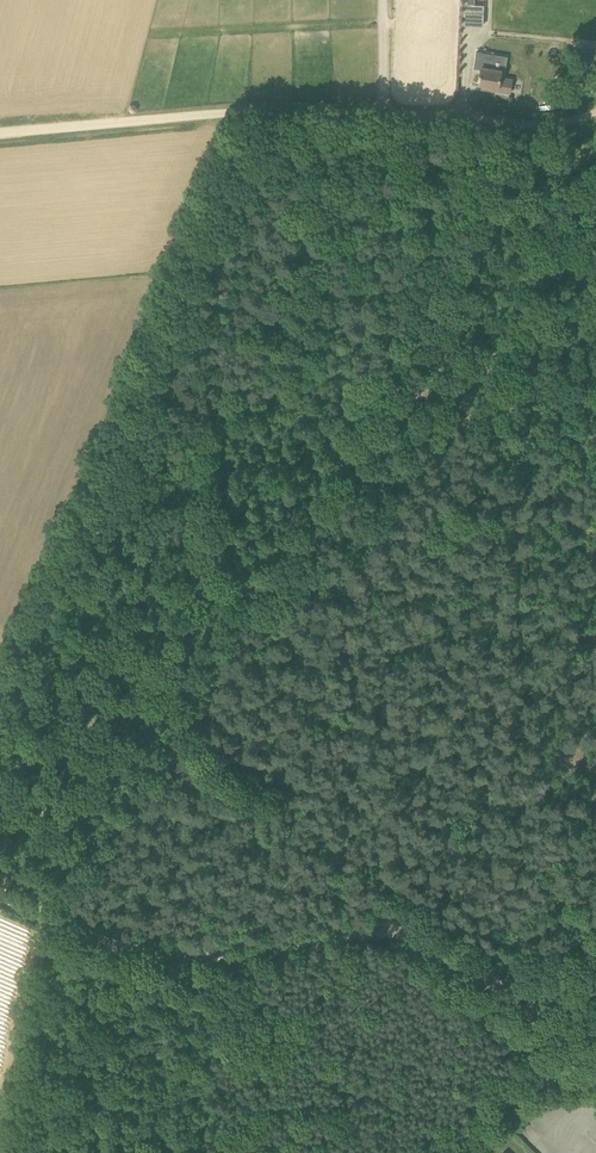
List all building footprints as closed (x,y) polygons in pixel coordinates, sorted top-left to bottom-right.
[(484,53),(483,57),(476,56),(474,68),(481,69),(480,76),(481,77),(480,84),(488,85),(488,89),(510,93),(512,77),(500,75),(501,70),(493,68),(495,55),(484,53)] [(584,89),(595,89),(595,62),(584,63),(584,89)]
